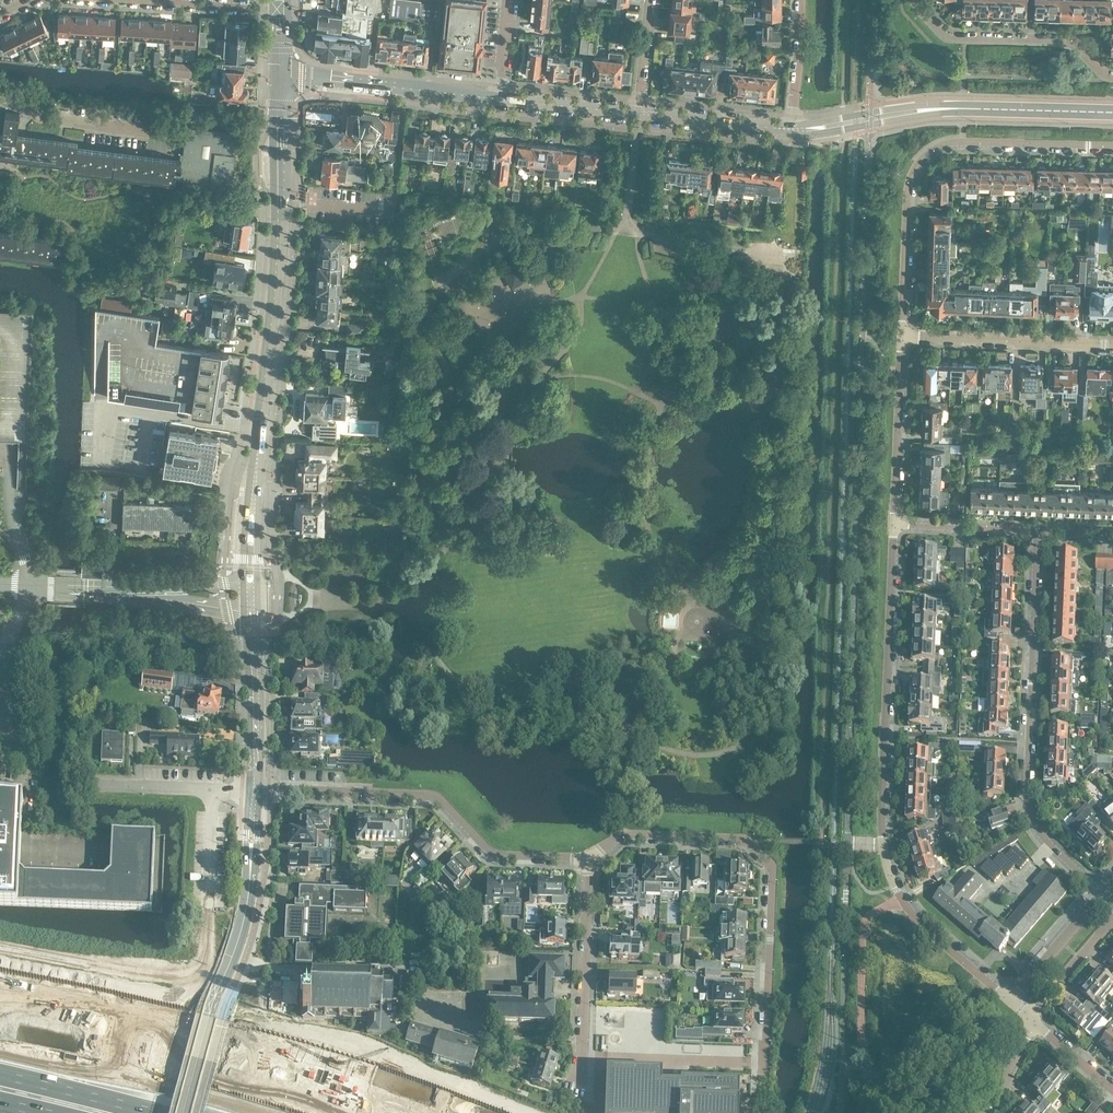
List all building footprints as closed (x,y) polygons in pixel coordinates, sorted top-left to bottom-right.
[(375,0),(337,0),(337,10),(343,11),(343,12),(373,16),(375,0)] [(389,19),(418,23),(421,0),(391,0),(389,19)] [(439,64),(479,68),(486,0),(446,0),(439,64)] [(551,0),(532,0),(530,20),(536,21),(549,22),(551,0)] [(672,3),(675,3),(674,8),(673,8),(672,8),(693,11),(693,5),(685,4),(685,0),(672,0),(672,3)] [(978,0),(965,0),(965,8),(963,8),(962,10),(962,12),(963,14),(965,14),(965,15),(977,16),(978,0)] [(990,0),(978,0),(977,16),(981,16),(981,17),(989,17),(989,16),(990,16),(990,0)] [(1003,0),(990,0),(990,16),(994,16),(994,17),(1001,17),(1001,16),(1002,16),(1003,0)] [(1015,0),(1003,0),(1002,16),(1006,16),(1006,18),(1008,18),(1014,18),(1014,17),(1015,17),(1015,0)] [(1015,17),(1019,17),(1019,18),(1021,18),(1026,18),(1026,17),(1028,17),(1028,9),(1028,5),(1028,0),(1015,0),(1015,17)] [(1049,0),(1037,0),(1037,6),(1036,6),(1036,9),(1036,17),(1038,17),(1038,18),(1045,19),(1045,18),(1049,18),(1049,0)] [(1062,0),(1049,0),(1049,18),(1050,18),(1050,19),(1056,19),(1057,19),(1058,18),(1061,18),(1062,0)] [(1075,0),(1062,0),(1061,18),(1063,18),(1063,19),(1068,19),(1070,19),(1070,18),(1074,18),(1075,0)] [(1087,0),(1075,0),(1074,18),(1075,18),(1075,19),(1081,20),(1082,20),(1082,19),(1087,19),(1087,0)] [(1100,0),(1087,0),(1087,19),(1088,19),(1088,20),(1093,20),(1095,20),(1095,19),(1099,19),(1100,0)] [(1112,6),(1112,0),(1100,0),(1099,19),(1100,19),(1100,22),(1107,22),(1107,23),(1108,19),(1112,19),(1112,17),(1112,6)] [(420,16),(439,18),(440,5),(421,3),(420,16)] [(780,17),(780,4),(763,3),(763,7),(754,7),(754,15),(744,14),(744,21),(760,22),(760,20),(772,20),(772,17),(780,17)] [(578,10),(571,10),(570,9),(568,23),(576,24),(578,10)] [(690,13),(671,11),(669,31),(688,33),(690,13)] [(371,36),(373,16),(343,12),(342,15),(329,14),(329,15),(322,14),(322,13),(317,13),(316,22),(316,27),(320,28),(320,26),(327,27),(327,28),(341,30),(341,29),(349,30),(349,34),(370,36),(371,36)] [(69,34),(71,15),(59,14),(59,17),(54,17),(54,24),(58,24),(58,33),(69,34)] [(41,15),(30,20),(38,37),(49,32),(46,27),(51,25),(48,19),(43,21),(41,15)] [(81,35),(82,15),(71,15),(69,34),(81,35)] [(92,35),(93,16),(82,15),(81,35),(92,35)] [(103,36),(104,17),(93,16),(92,35),(103,36)] [(116,18),(104,17),(103,36),(115,37),(116,18)] [(133,37),(135,19),(122,18),(120,36),(133,37)] [(146,37),(147,20),(135,19),(133,37),(146,37)] [(38,37),(30,20),(20,25),(28,42),(38,37)] [(158,38),(159,21),(147,20),(146,37),(158,38)] [(170,39),(172,22),(172,21),(159,21),(158,38),(170,39)] [(242,23),(225,21),(224,39),(246,40),(246,32),(248,32),(249,21),(243,21),(242,23)] [(548,31),(549,22),(536,21),(535,29),(548,31)] [(184,23),(172,22),(170,39),(170,45),(183,46),(184,23)] [(760,22),(760,28),(756,28),(755,42),(762,42),(780,42),(780,30),(773,30),(773,22),(760,22)] [(196,47),(197,24),(184,23),(183,46),(196,47)] [(414,61),(416,41),(418,25),(405,23),(403,39),(401,60),(414,61)] [(28,42),(20,25),(10,30),(18,47),(28,42)] [(10,30),(0,35),(0,37),(7,52),(18,47),(10,30)] [(317,31),(314,56),(318,58),(346,61),(347,55),(353,56),(353,57),(368,58),(370,36),(349,34),(317,31)] [(537,74),(541,74),(543,51),(545,36),(539,35),(538,45),(529,44),(527,64),(522,63),(522,70),(526,71),(526,73),(528,73),(529,75),(532,75),(534,73),(537,74)] [(388,58),(390,38),(378,36),(375,57),(388,58)] [(587,52),(588,41),(589,36),(581,36),(580,51),(587,52)] [(401,60),(403,39),(390,38),(388,58),(401,60)] [(245,49),(246,40),(224,39),(223,56),(240,58),(241,59),(246,59),(247,49),(245,49)] [(427,62),(429,42),(416,41),(414,61),(427,62)] [(595,42),(588,41),(587,52),(589,52),(594,53),(595,42)] [(620,82),(621,68),(623,68),(624,60),(622,60),(623,52),(608,50),(607,56),(608,56),(605,81),(611,81),(613,83),(617,84),(618,82),(620,82)] [(556,75),(558,58),(559,55),(552,55),(552,53),(547,52),(545,74),(550,75),(551,76),(554,77),(556,75)] [(568,77),(571,55),(566,54),(565,56),(559,55),(558,58),(556,75),(568,77)] [(580,78),(582,56),(571,55),(568,77),(569,77),(570,79),(574,79),(576,78),(580,78)] [(608,56),(607,56),(598,55),(598,57),(593,57),(591,76),(594,77),(593,79),(597,80),(598,81),(602,82),(604,80),(605,81),(608,56)] [(681,89),(683,66),(672,65),(673,58),(667,57),(664,76),(665,76),(665,81),(664,80),(663,87),(663,86),(662,87),(681,89)] [(192,74),(192,64),(192,63),(173,62),(172,73),(192,74)] [(716,82),(718,70),(718,68),(719,66),(719,63),(711,62),(709,63),(709,69),(700,68),(698,91),(716,93),(716,92),(715,92),(716,86),(717,86),(716,85),(716,82),(718,83),(718,82),(716,82)] [(222,63),(221,83),(243,85),(243,83),(245,82),(245,78),(243,77),(244,71),(245,64),(222,63)] [(698,91),(700,68),(683,66),(681,89),(693,91),(693,92),(694,90),(696,91),(696,92),(697,92),(697,91),(698,91)] [(743,96),(745,73),(730,71),(728,94),(735,95),(736,97),(740,97),(742,95),(743,96)] [(758,97),(760,75),(745,73),(743,96),(750,96),(751,98),(754,99),(756,97),(758,97)] [(776,76),(760,75),(758,97),(765,98),(765,100),(770,100),(772,99),(773,99),(775,86),(776,85),(777,80),(776,78),(776,76)] [(247,89),(243,89),(243,85),(221,83),(220,97),(226,97),(226,100),(239,101),(239,98),(246,99),(246,97),(248,96),(248,92),(247,91),(247,89)] [(167,115),(170,115),(180,115),(180,107),(167,106),(167,115)] [(78,142),(17,134),(20,113),(5,111),(4,124),(3,132),(0,132),(0,154),(8,155),(8,153),(13,154),(13,156),(20,157),(23,157),(23,155),(29,156),(28,158),(38,159),(38,157),(44,158),(43,160),(53,161),(53,159),(59,160),(59,162),(68,163),(67,167),(68,167),(68,166),(74,166),(74,168),(83,169),(83,167),(89,168),(89,170),(98,171),(99,169),(104,170),(104,172),(114,173),(114,171),(120,172),(119,174),(129,175),(129,173),(135,174),(135,176),(144,177),(144,175),(150,176),(150,177),(159,179),(160,177),(165,178),(165,179),(174,181),(176,161),(177,159),(77,146),(78,142)] [(391,119),(361,116),(348,114),(346,132),(345,148),(375,151),(374,155),(394,158),(400,113),(391,112),(391,119)] [(177,159),(176,161),(174,181),(175,181),(175,178),(176,178),(183,179),(182,185),(231,191),(236,154),(233,154),(236,133),(187,126),(183,159),(180,159),(177,158),(177,159)] [(335,147),(336,131),(327,130),(326,130),(325,146),(335,147)] [(345,148),(346,132),(336,131),(335,147),(345,148)] [(428,147),(429,143),(430,134),(427,133),(427,132),(425,131),(423,131),(421,133),(419,132),(419,133),(416,133),(415,143),(404,142),(402,157),(427,160),(428,151),(428,147)] [(436,135),(435,144),(429,143),(428,147),(427,160),(447,162),(448,158),(449,149),(448,149),(450,136),(447,136),(446,134),(444,133),(442,134),(441,135),(439,135),(439,136),(436,135)] [(454,150),(449,149),(448,158),(447,162),(446,171),(452,172),(454,158),(466,159),(467,156),(468,156),(470,138),(467,138),(466,136),(464,135),(462,136),(461,137),(459,137),(459,138),(456,138),(454,150)] [(487,167),(490,141),(487,140),(486,139),(484,138),(482,138),(481,140),(479,139),(479,140),(476,140),(473,165),(487,167)] [(507,181),(509,160),(510,154),(512,141),(495,139),(493,159),(491,179),(507,181)] [(529,169),(532,144),(517,142),(516,151),(515,161),(526,162),(525,168),(529,169)] [(544,170),(547,145),(532,144),(529,169),(544,170)] [(558,172),(561,147),(547,145),(544,170),(558,172)] [(576,149),(565,147),(561,147),(558,172),(573,174),(576,149)] [(581,150),(578,174),(602,177),(604,161),(599,160),(600,153),(598,152),(597,151),(594,151),(593,152),(581,150)] [(322,166),(322,169),(364,173),(365,166),(346,164),(347,158),(324,156),(323,166),(322,166)] [(687,162),(678,161),(669,159),(669,161),(666,161),(666,162),(661,161),(658,185),(665,186),(666,183),(670,183),(670,178),(680,180),(680,185),(687,185),(689,164),(687,163),(687,162)] [(699,182),(701,163),(692,162),(692,164),(689,164),(687,185),(692,186),(693,181),(699,182)] [(710,186),(711,177),(712,166),(709,166),(710,164),(701,163),(699,182),(697,193),(708,194),(707,200),(712,201),(714,187),(710,186)] [(806,176),(807,166),(797,165),(796,175),(806,176)] [(978,187),(978,167),(973,166),(972,165),(968,165),(967,166),(966,166),(965,188),(966,188),(966,187),(978,187)] [(991,188),(991,167),(990,167),(989,165),(985,165),(984,167),(978,167),(978,187),(991,188)] [(1003,188),(1004,167),(998,167),(998,166),(993,165),(992,167),(991,167),(991,188),(1003,188)] [(731,184),(733,167),(720,166),(717,195),(728,196),(729,192),(730,184),(731,184)] [(965,188),(966,166),(961,166),(961,168),(960,166),(955,166),(954,168),(953,168),(953,178),(953,188),(965,188)] [(1016,188),(1016,168),(1015,168),(1014,166),(1010,166),(1009,167),(1004,167),(1003,188),(1016,188)] [(1021,168),(1016,168),(1016,188),(1029,189),(1029,168),(1028,168),(1027,166),(1022,166),(1021,168)] [(742,192),(745,169),(733,167),(731,184),(730,184),(729,192),(742,194),(742,192)] [(1050,189),(1050,169),(1045,168),(1044,167),(1040,167),(1039,168),(1038,168),(1037,181),(1033,181),(1032,190),(1038,191),(1038,188),(1050,189)] [(1062,189),(1063,169),(1058,169),(1057,167),(1052,167),(1051,169),(1050,169),(1050,189),(1062,189)] [(1075,190),(1076,169),(1075,169),(1074,168),(1069,167),(1068,169),(1063,169),(1062,189),(1075,190)] [(1088,190),(1088,170),(1087,170),(1086,168),(1082,168),(1081,169),(1076,169),(1075,190),(1088,190)] [(1100,190),(1101,170),(1095,170),(1094,168),(1090,168),(1089,170),(1088,170),(1088,190),(1100,190)] [(1112,184),(1112,170),(1111,168),(1107,168),(1106,170),(1101,170),(1100,190),(1112,191),(1112,184)] [(364,179),(364,173),(322,169),(322,172),(321,181),(338,183),(338,176),(354,178),(364,179)] [(464,191),(470,192),(473,170),(466,169),(464,191)] [(756,187),(758,170),(745,169),(742,192),(755,194),(756,187)] [(768,189),(770,172),(758,170),(756,187),(768,189)] [(783,173),(770,172),(768,189),(768,195),(780,196),(783,173)] [(953,178),(941,178),(940,176),(937,176),(935,178),(934,178),(934,186),(933,185),(933,187),(930,187),(930,189),(929,190),(929,194),(930,195),(930,197),(940,197),(940,200),(941,200),(940,206),(952,207),(952,200),(948,200),(948,198),(946,198),(947,192),(953,192),(953,188),(953,178)] [(197,216),(198,206),(181,204),(180,214),(197,216)] [(441,239),(442,242),(474,231),(468,214),(463,216),(462,212),(419,226),(425,242),(419,244),(420,249),(416,250),(422,268),(444,261),(437,241),(441,239)] [(737,221),(738,214),(728,212),(727,220),(737,221)] [(1049,212),(1049,220),(1057,221),(1057,213),(1049,212)] [(1069,219),(1086,220),(1086,212),(1069,212),(1069,219)] [(930,213),(929,227),(951,227),(951,213),(930,213)] [(230,244),(232,247),(241,248),(243,246),(244,243),(248,244),(249,234),(250,235),(250,230),(251,221),(234,218),(234,220),(233,222),(227,221),(223,240),(230,241),(229,242),(230,243),(230,244)] [(956,227),(951,227),(929,227),(929,241),(956,242),(957,235),(955,235),(956,227)] [(0,230),(0,251),(1,251),(1,253),(10,254),(11,252),(16,253),(16,255),(25,256),(26,254),(31,255),(31,257),(41,258),(41,256),(46,257),(46,259),(56,260),(57,247),(61,248),(63,238),(58,237),(58,238),(0,230)] [(350,236),(329,235),(325,234),(325,233),(320,232),(320,237),(322,237),(321,248),(340,249),(340,250),(350,250),(350,236)] [(958,242),(956,242),(929,241),(929,254),(950,254),(958,255),(958,242)] [(350,250),(340,250),(340,249),(321,248),(321,251),(319,251),(319,255),(321,256),(320,263),(340,264),(349,264),(350,250)] [(230,254),(230,253),(206,250),(204,262),(216,263),(213,281),(231,284),(237,285),(236,286),(242,287),(244,276),(243,275),(244,264),(234,262),(229,261),(230,254)] [(949,268),(950,254),(929,254),(928,268),(949,268)] [(1085,280),(1086,255),(1077,255),(1076,280),(1085,280)] [(1097,283),(1098,268),(1095,268),(1095,256),(1086,255),(1085,280),(1084,294),(1090,294),(1089,315),(1109,316),(1109,313),(1112,313),(1112,284),(1097,283)] [(340,264),(320,263),(318,262),(317,277),(339,278),(340,264)] [(1036,286),(1023,285),(1022,313),(1036,313),(1037,294),(1046,294),(1047,265),(1047,263),(1038,263),(1038,266),(1037,266),(1036,286)] [(524,280),(518,268),(506,275),(513,287),(524,280)] [(949,283),(949,268),(928,268),(928,282),(947,283),(949,283)] [(338,292),(339,278),(317,277),(316,291),(319,291),(338,292)] [(146,280),(133,279),(132,286),(146,287),(146,280)] [(994,311),(995,291),(996,281),(983,281),(982,290),(981,311),(994,311)] [(931,305),(949,288),(947,286),(947,283),(928,282),(927,290),(926,305),(931,305)] [(1064,314),(1065,284),(1051,283),(1049,311),(1055,311),(1055,314),(1064,314)] [(176,286),(157,284),(156,294),(150,293),(149,299),(163,301),(162,303),(176,305),(185,306),(186,294),(178,293),(178,294),(175,294),(176,286)] [(1074,284),(1065,284),(1064,314),(1073,314),(1073,312),(1078,312),(1079,286),(1074,286),(1074,284)] [(1022,313),(1023,285),(1009,285),(1009,292),(1008,312),(1022,313)] [(954,310),(955,290),(951,290),(949,288),(931,305),(931,310),(945,310),(945,309),(954,310)] [(967,310),(968,290),(955,289),(955,290),(954,310),(967,310)] [(981,311),(982,290),(968,290),(967,310),(981,311)] [(190,291),(187,305),(187,307),(196,308),(198,299),(199,299),(200,292),(190,291)] [(338,307),(338,292),(319,291),(318,298),(316,299),(316,302),(318,303),(318,306),(338,307)] [(1008,312),(1009,292),(995,291),(994,311),(1008,312)] [(211,300),(210,309),(236,312),(236,311),(236,310),(237,311),(239,309),(239,305),(238,304),(237,303),(237,301),(231,301),(231,298),(212,296),(211,300)] [(102,297),(100,307),(131,312),(133,301),(102,297)] [(337,321),(338,307),(318,306),(317,317),(315,316),(315,321),(320,322),(320,320),(337,321)] [(100,307),(96,307),(96,318),(95,330),(94,395),(95,395),(108,397),(109,397),(109,393),(121,394),(121,395),(122,395),(122,396),(122,397),(123,397),(123,398),(124,398),(124,399),(125,399),(126,399),(126,400),(128,400),(220,414),(229,354),(206,350),(156,342),(160,317),(131,312),(100,307)] [(186,308),(176,307),(174,319),(184,321),(186,308)] [(234,325),(236,312),(210,309),(208,309),(207,322),(234,325)] [(33,332),(34,312),(0,310),(0,440),(28,441),(33,332)] [(234,326),(234,325),(207,322),(205,335),(208,335),(220,336),(226,337),(226,334),(233,335),(233,333),(234,333),(236,332),(237,328),(235,326),(234,326)] [(362,323),(345,322),(344,333),(361,334),(362,323)] [(350,368),(350,372),(350,375),(366,377),(366,369),(369,369),(370,360),(359,359),(360,344),(347,343),(346,348),(326,346),(325,352),(326,352),(326,359),(335,359),(335,361),(338,362),(338,361),(345,362),(345,368),(350,368)] [(362,357),(371,357),(372,348),(363,347),(362,357)] [(936,386),(937,362),(924,362),(923,386),(936,386)] [(950,384),(950,363),(949,363),(948,362),(944,362),(943,363),(938,363),(938,362),(937,362),(936,386),(942,387),(942,383),(950,384)] [(963,387),(963,363),(963,364),(957,363),(956,362),(953,362),(952,363),(950,363),(950,384),(949,387),(963,387)] [(976,364),(963,363),(963,387),(976,387),(976,364)] [(996,392),(997,364),(983,364),(982,384),(980,384),(979,396),(983,396),(983,391),(996,392)] [(997,364),(996,392),(996,396),(996,395),(1011,396),(1010,400),(1011,400),(1012,385),(1011,385),(1010,385),(1011,365),(997,364)] [(1030,365),(1021,365),(1020,396),(1036,396),(1036,406),(1046,406),(1047,382),(1042,382),(1043,366),(1040,366),(1040,364),(1037,364),(1037,365),(1035,365),(1034,364),(1031,364),(1030,365)] [(1112,380),(1112,370),(1110,370),(1110,369),(1101,368),(1101,365),(1097,364),(1097,368),(1087,368),(1087,369),(1086,371),(1086,374),(1087,375),(1087,379),(1086,379),(1085,390),(1106,390),(1106,380),(1112,380)] [(1062,388),(1063,367),(1054,366),(1054,369),(1049,369),(1048,388),(1062,388)] [(1072,367),(1063,367),(1062,388),(1062,393),(1062,399),(1063,399),(1063,398),(1075,398),(1075,400),(1076,400),(1077,370),(1072,369),(1072,367)] [(762,380),(761,376),(754,376),(753,381),(751,383),(752,390),(758,392),(765,389),(764,382),(762,380)] [(346,393),(347,383),(329,383),(329,394),(306,393),(305,393),(304,420),(305,420),(315,420),(315,423),(313,423),(312,438),(336,439),(337,424),(322,423),(323,414),(345,415),(346,395),(345,395),(345,393),(346,393)] [(1088,393),(1078,393),(1078,415),(1087,416),(1088,393)] [(940,420),(941,408),(941,407),(930,407),(924,406),(923,414),(923,420),(940,420)] [(946,421),(940,420),(923,420),(923,426),(921,427),(921,432),(922,433),(922,434),(939,435),(939,426),(946,427),(946,421)] [(977,444),(978,422),(961,422),(961,436),(960,443),(966,443),(977,444)] [(216,449),(218,440),(216,437),(216,436),(195,433),(170,429),(163,470),(179,472),(179,474),(195,477),(196,475),(209,477),(212,475),(214,465),(216,466),(216,462),(218,453),(218,449),(216,449)] [(1011,444),(1011,434),(1001,434),(1001,439),(995,439),(995,444),(995,445),(1011,445),(1011,444)] [(1068,435),(1067,439),(1061,439),(1060,447),(1073,448),(1074,436),(1068,435)] [(336,457),(336,450),(337,445),(306,444),(306,453),(307,453),(307,460),(306,460),(300,459),(300,460),(298,460),(298,467),(297,468),(296,474),(321,475),(322,466),(325,466),(325,461),(317,461),(317,458),(320,459),(320,456),(336,457)] [(941,448),(928,448),(923,447),(922,447),(922,454),(921,455),(921,459),(921,460),(921,461),(941,462),(941,448)] [(940,476),(941,462),(921,461),(921,468),(920,468),(920,473),(921,473),(921,475),(940,476)] [(321,487),(321,478),(321,475),(296,474),(296,480),(298,481),(297,488),(309,489),(309,495),(326,496),(327,489),(324,489),(324,487),(321,487)] [(121,476),(100,475),(99,488),(121,489),(121,485),(121,476)] [(939,490),(940,476),(921,475),(921,482),(920,482),(919,487),(920,487),(920,489),(939,490)] [(970,500),(970,506),(970,507),(1112,513),(1112,493),(971,487),(970,500)] [(939,504),(939,490),(920,489),(920,495),(919,496),(919,500),(920,501),(920,503),(921,503),(938,503),(938,504),(939,504)] [(964,490),(958,490),(955,490),(954,505),(963,506),(964,490)] [(326,503),(326,496),(309,495),(308,501),(297,501),(297,509),(295,511),(295,515),(320,516),(320,507),(324,508),(324,503),(326,503)] [(146,503),(124,503),(123,527),(131,527),(131,525),(146,525),(146,503)] [(170,504),(146,503),(146,525),(145,528),(154,528),(154,526),(169,526),(170,504)] [(170,504),(169,526),(169,528),(177,529),(177,526),(192,527),(192,529),(193,505),(170,504)] [(320,524),(320,516),(295,515),(295,523),(296,524),(296,529),(297,529),(297,530),(303,530),(303,529),(323,530),(323,524),(320,524)] [(918,561),(918,562),(940,563),(941,556),(946,556),(946,549),(918,548),(918,554),(916,554),(916,561),(918,561)] [(994,551),(994,566),(1014,566),(1015,567),(1015,557),(1014,557),(1014,552),(1009,552),(1009,548),(1002,548),(1002,552),(994,551)] [(1077,555),(1064,554),(1058,554),(1054,645),(1073,645),(1077,555)] [(103,569),(103,557),(83,556),(82,568),(85,568),(93,568),(93,569),(95,571),(97,571),(99,569),(99,568),(103,569)] [(1105,556),(1097,556),(1097,562),(1097,570),(1103,570),(1104,556),(1105,556)] [(940,576),(940,563),(918,562),(917,568),(916,568),(915,574),(917,575),(940,576)] [(1013,580),(1014,566),(994,566),(993,574),(988,574),(988,579),(1013,580)] [(939,584),(940,576),(917,575),(916,590),(945,591),(945,585),(939,584)] [(1013,593),(1013,580),(988,579),(987,592),(993,592),(1013,593)] [(1012,607),(1013,593),(993,592),(992,606),(1012,607)] [(914,618),(915,618),(937,619),(937,610),(942,610),(942,597),(927,597),(927,603),(916,603),(916,608),(915,608),(914,618)] [(1012,621),(1012,607),(992,606),(991,620),(1012,621)] [(936,633),(937,619),(915,618),(915,632),(936,633)] [(1012,621),(991,620),(986,619),(985,638),(985,639),(986,639),(997,640),(997,639),(997,634),(1011,635),(1012,621)] [(941,633),(936,633),(915,632),(914,647),(935,647),(940,648),(941,633)] [(990,646),(989,660),(1010,660),(1010,647),(990,646)] [(935,654),(935,647),(914,647),(914,661),(925,662),(924,668),(941,669),(941,668),(938,668),(939,655),(935,654)] [(1054,659),(1053,673),(1074,674),(1074,660),(1082,661),(1083,654),(1066,654),(1066,660),(1054,659)] [(322,660),(322,670),(312,670),(313,666),(303,666),(303,670),(292,670),(292,678),(291,679),(291,683),(292,684),(292,686),(302,686),(303,693),(314,693),(314,687),(326,687),(326,677),(332,677),(332,660),(322,660)] [(1009,674),(1010,660),(989,660),(989,673),(1009,674)] [(171,691),(173,676),(144,672),(142,688),(171,691)] [(1009,687),(1009,674),(989,673),(988,687),(1009,687)] [(1073,688),(1074,674),(1053,673),(1052,687),(1073,688)] [(934,696),(934,682),(934,681),(924,681),(913,680),(912,695),(934,696)] [(1008,701),(1009,687),(988,687),(987,700),(1008,701)] [(1072,702),(1073,688),(1052,687),(1052,701),(1072,702)] [(221,694),(206,692),(203,691),(203,692),(191,690),(184,689),(181,709),(197,712),(197,713),(218,716),(221,694)] [(292,718),(292,731),(292,732),(305,732),(305,731),(315,731),(315,723),(322,723),(323,712),(320,712),(320,702),(319,702),(319,696),(317,695),(305,695),(305,702),(292,702),(292,710),(289,711),(289,717),(292,718)] [(933,710),(934,696),(912,695),(912,709),(933,710)] [(1008,715),(1008,701),(987,700),(987,714),(1008,715)] [(1072,715),(1072,702),(1052,701),(1051,714),(1072,715)] [(933,710),(912,709),(910,709),(910,719),(911,719),(911,725),(922,725),(922,732),(929,732),(929,736),(938,736),(938,732),(946,733),(946,728),(946,719),(933,718),(933,710)] [(1009,715),(1008,715),(987,714),(986,722),(984,722),(981,726),(961,725),(961,732),(966,732),(966,733),(982,734),(982,733),(988,733),(988,728),(1007,729),(1007,724),(1008,724),(1009,715)] [(128,734),(135,734),(136,734),(136,720),(129,720),(128,734)] [(1071,728),(1057,728),(1051,728),(1050,742),(1071,743),(1071,728)] [(122,762),(123,760),(123,746),(124,746),(124,734),(102,733),(101,761),(122,762)] [(327,759),(327,766),(327,768),(336,768),(336,766),(373,767),(374,754),(344,753),(345,734),(320,734),(320,733),(307,733),(307,739),(306,739),(296,739),(292,739),(291,746),(288,747),(288,752),(291,753),(291,755),(301,755),(301,759),(311,759),(311,758),(324,759),(327,759)] [(150,745),(168,746),(168,756),(198,758),(198,750),(199,750),(199,748),(198,748),(199,738),(183,737),(183,735),(150,734),(150,745)] [(1070,756),(1071,743),(1050,742),(1050,755),(1070,756)] [(909,763),(909,765),(933,766),(934,757),(935,757),(939,752),(944,752),(944,745),(930,745),(929,751),(925,751),(925,750),(919,749),(919,751),(910,750),(910,757),(908,757),(908,762),(909,763)] [(1006,754),(1004,754),(988,754),(988,768),(1005,769),(1006,769),(1007,759),(1006,759),(1006,754)] [(1075,756),(1070,756),(1050,755),(1049,769),(1069,770),(1074,770),(1075,756)] [(1097,770),(1097,764),(1093,764),(1083,774),(1087,778),(1097,770)] [(933,777),(933,766),(909,765),(909,766),(908,767),(908,772),(909,772),(909,776),(933,777)] [(1005,782),(1005,769),(988,768),(987,781),(1005,782)] [(1069,774),(1069,770),(1049,769),(1048,787),(1058,788),(1059,783),(1069,783),(1069,774)] [(932,790),(933,777),(909,776),(909,779),(907,780),(907,785),(908,786),(908,789),(932,790)] [(1004,796),(1005,782),(987,781),(986,795),(984,795),(984,800),(993,800),(993,795),(1004,796)] [(931,804),(932,790),(908,789),(908,793),(907,793),(906,798),(908,799),(908,803),(931,804)] [(152,912),(155,834),(112,832),(110,873),(104,879),(25,875),(20,869),(23,797),(3,796),(3,804),(0,804),(0,906),(152,912)] [(1093,800),(1088,805),(1097,816),(1102,811),(1093,800)] [(937,804),(931,804),(908,803),(908,806),(906,807),(906,812),(907,813),(907,819),(916,819),(916,821),(922,821),(922,820),(937,820),(937,804)] [(1088,825),(1097,816),(1088,805),(1078,816),(1082,820),(1078,824),(1080,826),(1073,834),(1079,840),(1077,842),(1083,847),(1085,845),(1095,855),(1096,854),(1098,856),(1103,850),(1101,849),(1107,842),(1088,825)] [(1104,815),(1112,826),(1112,807),(1104,815)] [(956,823),(981,814),(979,808),(956,816),(956,820),(956,823)] [(986,812),(981,814),(956,823),(956,826),(957,832),(961,840),(968,838),(964,826),(982,820),(984,826),(988,824),(991,833),(993,832),(995,836),(1003,833),(1002,829),(1011,826),(1007,812),(988,818),(986,812)] [(956,820),(956,816),(955,813),(943,814),(943,821),(956,820)] [(300,816),(300,831),(314,831),(327,832),(327,826),(324,826),(324,815),(315,815),(315,817),(300,816)] [(357,830),(356,842),(371,843),(371,849),(383,849),(384,844),(394,844),(405,844),(405,843),(409,843),(412,840),(412,833),(411,833),(411,826),(411,822),(405,822),(405,821),(357,819),(357,828),(357,830)] [(314,831),(300,831),(291,830),(291,835),(288,835),(288,845),(302,846),(302,850),(313,850),(314,831)] [(443,840),(441,838),(440,839),(434,832),(413,852),(428,868),(425,871),(413,882),(418,888),(422,884),(424,886),(428,882),(426,880),(430,876),(429,875),(435,869),(432,865),(445,853),(447,852),(446,851),(450,847),(448,845),(449,844),(449,842),(446,839),(444,839),(443,840)] [(935,846),(931,832),(922,835),(922,833),(916,835),(916,836),(908,839),(909,845),(908,846),(910,851),(911,851),(912,852),(935,846)] [(1015,835),(1011,837),(994,848),(997,853),(1009,846),(1012,844),(1018,840),(1015,835)] [(939,858),(935,846),(912,852),(912,854),(911,855),(912,859),(914,860),(915,865),(939,858)] [(1016,866),(1020,870),(1029,860),(1015,848),(1006,858),(1002,854),(993,864),(989,861),(980,871),(994,883),(1003,873),(1007,876),(1016,866)] [(321,851),(313,850),(302,850),(302,857),(289,856),(288,875),(306,876),(306,871),(308,871),(308,866),(321,867),(321,851)] [(461,858),(459,857),(447,868),(449,870),(442,876),(459,895),(471,883),(466,877),(473,871),(464,862),(464,861),(462,858),(461,858)] [(639,883),(638,903),(639,903),(641,903),(640,914),(658,915),(659,893),(645,892),(645,890),(661,891),(661,884),(662,862),(657,862),(655,859),(650,858),(648,862),(647,862),(647,871),(644,871),(644,873),(644,879),(646,879),(646,883),(639,883)] [(942,870),(939,858),(915,865),(916,866),(915,868),(916,872),(918,873),(919,879),(928,876),(928,878),(934,876),(938,881),(953,872),(949,867),(942,870)] [(661,891),(660,900),(680,901),(680,892),(680,884),(675,883),(675,880),(678,881),(678,872),(676,872),(676,863),(675,863),(673,859),(669,859),(667,862),(662,862),(661,884),(661,891)] [(707,868),(708,864),(708,862),(706,862),(706,861),(699,861),(699,862),(693,862),(693,877),(690,877),(690,881),(683,881),(682,892),(690,892),(691,887),(693,887),(694,883),(707,884),(707,876),(711,876),(712,868),(707,868)] [(724,865),(724,881),(750,881),(750,873),(748,873),(748,866),(746,866),(746,864),(739,864),(739,865),(724,865)] [(633,903),(638,903),(639,883),(639,879),(633,879),(633,868),(622,868),(622,875),(621,878),(614,878),(610,882),(609,887),(612,889),(611,900),(613,900),(613,906),(622,906),(623,900),(634,900),(633,903)] [(935,901),(998,955),(1008,943),(1014,948),(1053,904),(1055,905),(1067,891),(1045,872),(1035,884),(1039,888),(1002,931),(1000,929),(996,925),(995,925),(968,902),(982,885),(969,874),(963,870),(949,886),(948,885),(935,901)] [(371,873),(361,872),(360,884),(370,884),(371,873)] [(382,877),(382,887),(397,887),(398,877),(382,877)] [(502,901),(502,881),(500,881),(499,879),(493,879),(492,880),(488,880),(488,887),(487,891),(486,891),(486,898),(488,898),(487,900),(486,900),(486,905),(479,905),(479,927),(488,928),(489,908),(493,908),(493,904),(501,905),(501,901),(502,901)] [(502,901),(501,912),(502,913),(502,911),(521,915),(521,917),(522,917),(522,901),(516,901),(516,898),(517,898),(517,892),(516,892),(516,881),(512,881),(511,880),(505,879),(504,881),(502,881),(502,901)] [(552,904),(567,904),(567,897),(563,897),(563,895),(564,894),(564,889),(563,887),(563,882),(553,882),(553,881),(550,881),(550,883),(545,882),(545,881),(539,881),(539,892),(526,891),(525,904),(533,904),(533,896),(553,897),(552,904)] [(747,891),(747,882),(725,881),(724,900),(728,900),(728,895),(740,895),(741,891),(747,891)] [(296,947),(296,963),(295,964),(312,965),(313,947),(316,947),(316,943),(325,943),(327,906),(333,906),(333,911),(366,913),(367,895),(357,895),(357,890),(299,887),(298,904),(295,904),(295,909),(286,909),(285,941),(293,942),(293,947),(296,947)] [(734,916),(727,916),(728,906),(715,906),(715,905),(710,905),(710,913),(723,913),(722,929),(745,930),(746,916),(741,916),(742,913),(734,913),(734,916)] [(565,935),(565,926),(564,926),(564,918),(544,917),(543,931),(544,931),(544,934),(541,934),(540,945),(546,945),(546,944),(553,945),(554,942),(564,943),(564,942),(566,941),(566,936),(565,935)] [(471,933),(472,928),(473,919),(466,918),(464,925),(463,931),(471,933)] [(631,926),(624,926),(624,933),(637,934),(638,934),(638,920),(631,920),(631,926)] [(716,929),(716,943),(721,943),(745,944),(745,943),(747,943),(747,936),(745,936),(745,930),(722,929),(716,929)] [(609,947),(609,952),(610,953),(611,954),(611,958),(619,958),(619,959),(621,959),(621,958),(629,958),(639,958),(640,934),(638,934),(637,934),(624,933),(624,936),(622,936),(622,939),(624,939),(624,942),(611,942),(611,945),(610,946),(609,947)] [(744,958),(745,944),(721,943),(721,957),(733,957),(733,961),(743,961),(743,958),(744,958)] [(679,970),(680,956),(667,955),(667,970),(679,970)] [(488,1021),(495,1021),(553,1023),(553,1005),(551,1005),(552,979),(563,980),(564,960),(531,959),(526,959),(525,992),(511,992),(511,998),(488,997),(488,1021)] [(696,962),(696,968),(696,969),(706,969),(705,976),(721,977),(721,963),(717,963),(706,962),(696,962)] [(300,1001),(300,1006),(303,1006),(303,1018),(326,1019),(326,1018),(328,1018),(330,1018),(332,1019),(334,1019),(339,1019),(368,1020),(368,1035),(381,1036),(381,1031),(383,1007),(393,1008),(394,999),(395,985),(385,985),(386,969),(385,969),(384,980),(381,979),(382,969),(373,968),(373,975),(357,974),(358,970),(356,970),(356,974),(343,974),(343,969),(341,969),(341,974),(328,973),(328,969),(327,969),(326,973),(312,972),(312,979),(302,979),(301,986),(301,998),(300,1001)] [(643,970),(642,978),(660,979),(660,971),(643,970)] [(1111,979),(1100,970),(1096,974),(1090,980),(1106,994),(1112,988),(1112,977),(1111,979)] [(612,977),(612,982),(608,982),(610,982),(609,996),(640,997),(640,996),(637,996),(637,978),(641,978),(612,977)] [(405,986),(415,987),(415,978),(406,978),(405,986)] [(727,988),(727,980),(704,979),(704,987),(707,987),(707,1002),(743,1004),(743,1001),(744,1001),(745,992),(743,991),(743,988),(727,988)] [(1106,994),(1090,980),(1084,987),(1084,988),(1081,992),(1092,1001),(1088,1006),(1105,1020),(1109,1015),(1099,1006),(1103,1002),(1103,1003),(1101,1001),(1106,994)] [(1105,1020),(1088,1006),(1084,1011),(1073,1001),(1063,1013),(1080,1028),(1081,1027),(1087,1032),(1086,1033),(1094,1040),(1108,1023),(1105,1020)] [(741,1024),(744,1024),(744,1013),(736,1013),(736,1015),(711,1014),(711,1029),(702,1028),(702,1037),(725,1037),(725,1030),(741,1030),(741,1024)] [(1112,1022),(1103,1033),(1108,1037),(1112,1032),(1112,1023),(1112,1022)] [(412,1025),(409,1034),(406,1042),(435,1051),(433,1059),(471,1071),(479,1046),(468,1042),(468,1040),(462,1038),(461,1040),(412,1025)] [(1108,1037),(1104,1042),(1101,1045),(1112,1055),(1112,1032),(1108,1037)] [(539,1062),(537,1068),(554,1074),(558,1060),(559,1060),(559,1059),(541,1054),(541,1056),(538,1056),(537,1061),(539,1062)] [(1049,1067),(1040,1078),(1040,1079),(1057,1093),(1060,1089),(1057,1086),(1060,1082),(1063,1079),(1065,1079),(1067,1077),(1067,1075),(1053,1063),(1050,1067),(1049,1067)] [(550,1088),(554,1074),(537,1068),(535,1076),(532,1076),(531,1080),(533,1081),(533,1083),(550,1088)] [(605,1112),(738,1112),(739,1083),(681,1081),(681,1084),(662,1084),(662,1072),(607,1070),(605,1112)] [(1057,1093),(1040,1079),(1040,1078),(1030,1090),(1038,1096),(1038,1099),(1041,1101),(1043,1101),(1044,1102),(1050,1095),(1053,1098),(1057,1093)] [(547,1095),(545,1102),(552,1104),(554,1098),(547,1095)] [(1016,1112),(1038,1112),(1028,1105),(1025,1102),(1016,1112)] [(1090,1108),(1085,1112),(1094,1112),(1097,1109),(1092,1104),(1090,1108)]
